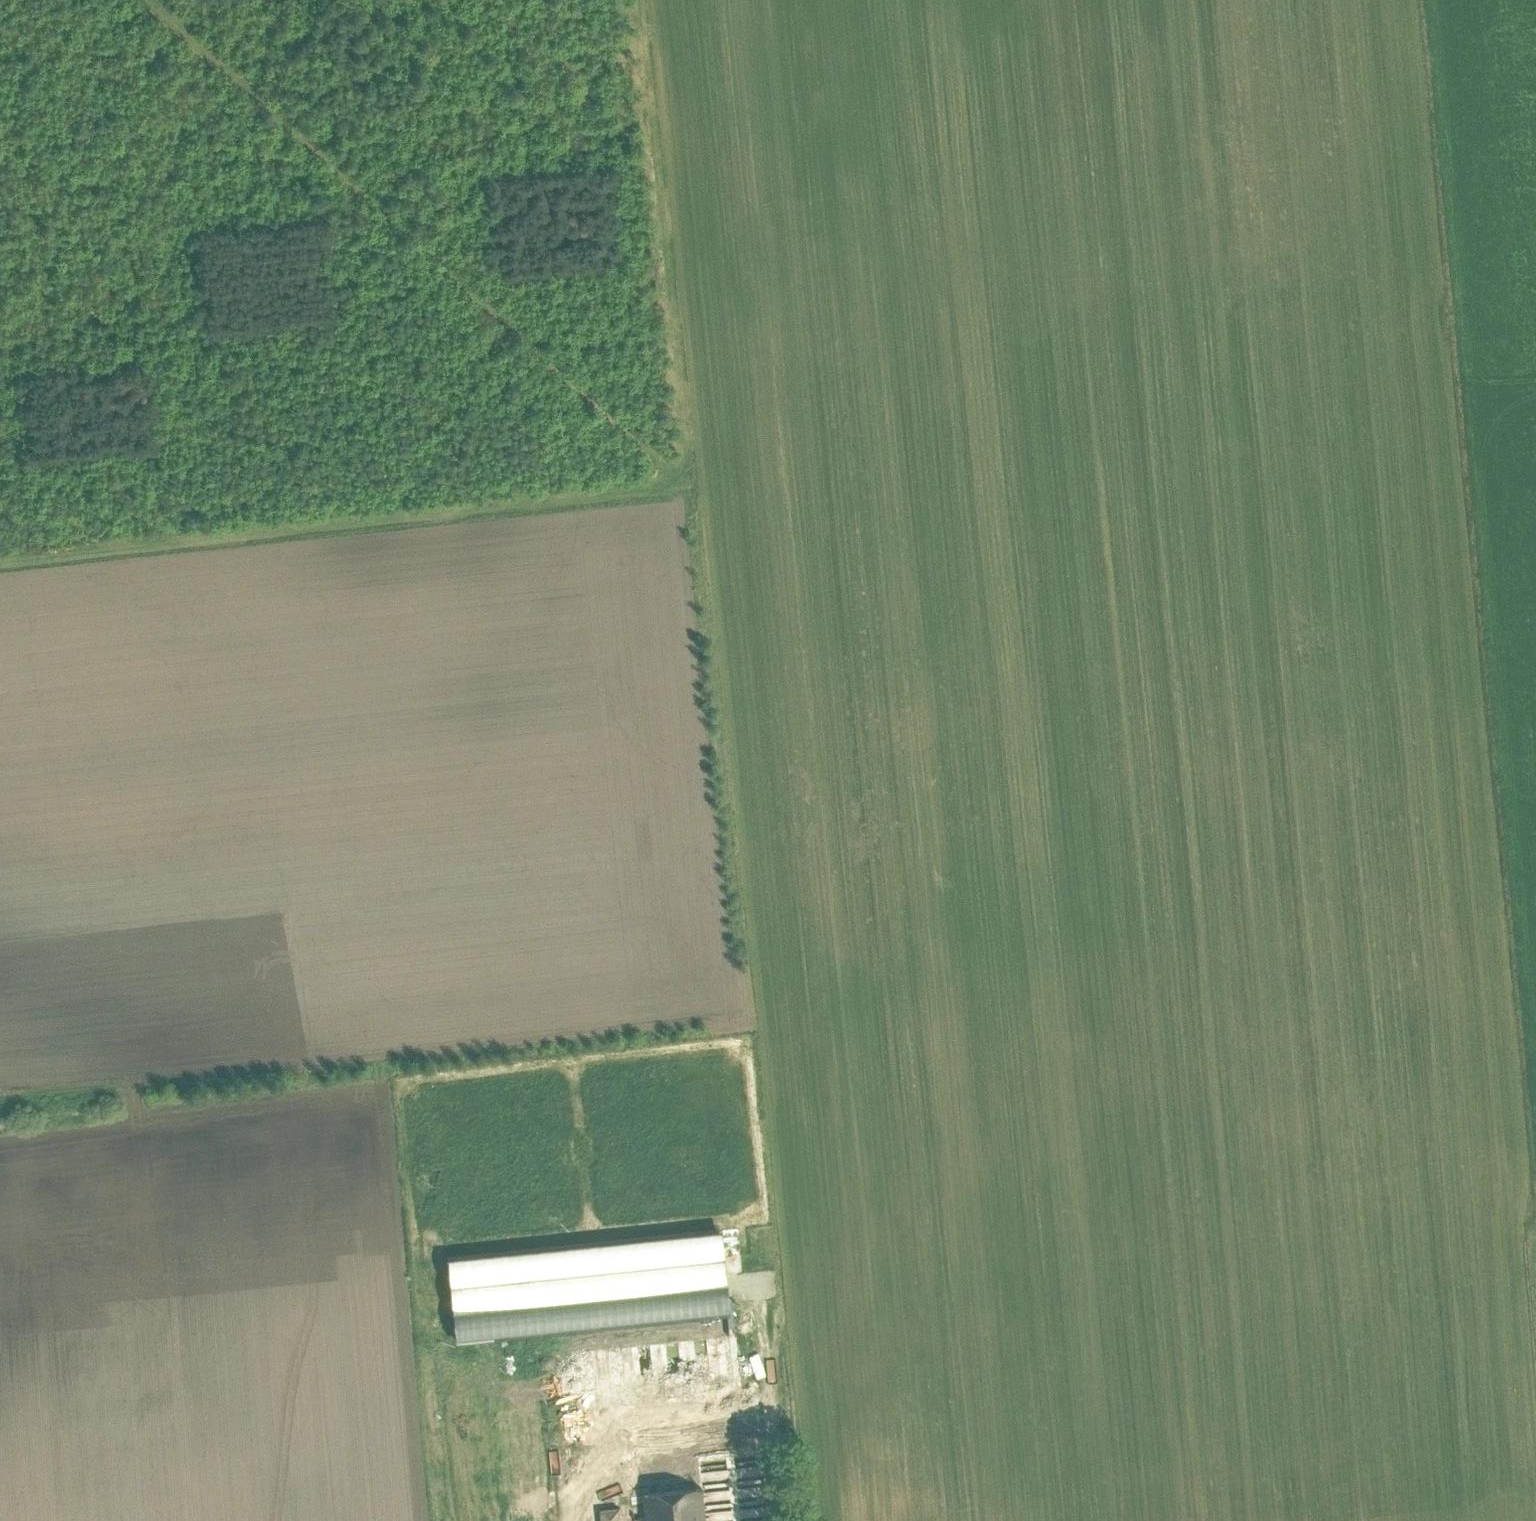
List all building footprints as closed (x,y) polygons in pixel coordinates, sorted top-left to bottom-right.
[(486,1254),(448,1258),(456,1339),(494,1336),(727,1312),(725,1290),(724,1290),(718,1230),(486,1254)] [(638,1391),(733,1384),(730,1348),(635,1355),(638,1391)] [(735,1386),(588,1395),(590,1420),(736,1410),(735,1386)] [(738,1409),(726,1410),(727,1427),(740,1426),(738,1409)] [(685,1414),(686,1430),(725,1427),(724,1412),(685,1414)] [(708,1429),(677,1434),(680,1455),(689,1454),(690,1461),(738,1454),(736,1439),(710,1443),(708,1429)] [(641,1493),(643,1505),(644,1520),(706,1520),(702,1486),(641,1493)]
